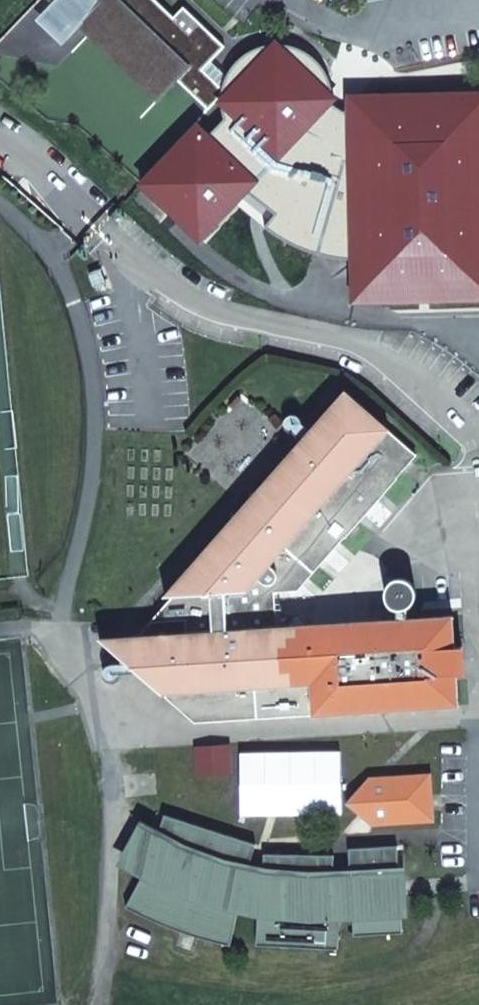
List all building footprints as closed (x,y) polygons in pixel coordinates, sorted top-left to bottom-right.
[(43,2),(71,28),(80,19),(90,28),(112,4),(108,0),(98,0),(92,6),(85,0),(46,0),(43,2)] [(112,4),(90,28),(161,94),(178,76),(209,105),(222,91),(202,72),(223,49),(182,10),(173,21),(150,0),(108,0),(112,4)] [(363,291),(478,288),(478,103),(359,106),(360,117),(341,110),(333,104),(332,91),(330,81),(328,77),(323,68),(312,57),(303,51),(295,47),(290,46),(283,45),(269,45),(263,46),(253,50),(243,56),(231,70),(225,82),(223,87),(222,95),(223,110),(225,119),(208,137),(197,127),(143,183),(200,237),(246,189),(276,213),(266,226),(270,231),(280,237),(292,243),(304,249),(328,256),(338,258),(363,259),(363,291)] [(359,106),(478,103),(478,89),(359,92),(359,106)] [(99,639),(195,723),(459,705),(456,673),(450,674),(449,664),(456,664),(453,616),(408,618),(397,619),(277,627),(275,593),(284,593),(417,455),(345,391),(169,592),(173,595),(151,622),(187,619),(187,631),(138,635),(99,639)] [(391,605),(396,608),(399,609),(402,609),(405,608),(407,607),(408,607),(412,603),(415,599),(416,596),(415,590),(414,586),(410,581),(407,580),(401,578),(397,579),(391,582),(388,586),(385,592),(386,598),(388,602),(391,605)] [(399,609),(396,608),(397,619),(408,618),(407,607),(405,608),(402,609),(399,609)] [(151,622),(138,635),(187,631),(187,619),(151,622)] [(196,750),(198,775),(231,773),(229,748),(196,750)] [(431,774),(369,778),(346,803),(372,826),(434,822),(431,774)] [(216,940),(229,943),(237,909),(257,910),(255,943),(337,948),(339,916),(352,915),(353,935),(402,932),(400,895),(382,896),(381,881),(399,880),(398,845),(349,847),(350,873),(334,874),(334,854),(264,852),(263,870),(248,866),(256,842),(165,811),(159,829),(154,842),(158,843),(143,869),(125,903),(132,908),(149,916),(163,922),(183,930),(190,932),(196,934),(205,937),(216,940)] [(124,858),(143,869),(158,843),(154,842),(159,829),(142,824),(124,858)] [(381,881),(382,896),(400,895),(399,880),(381,881)]
